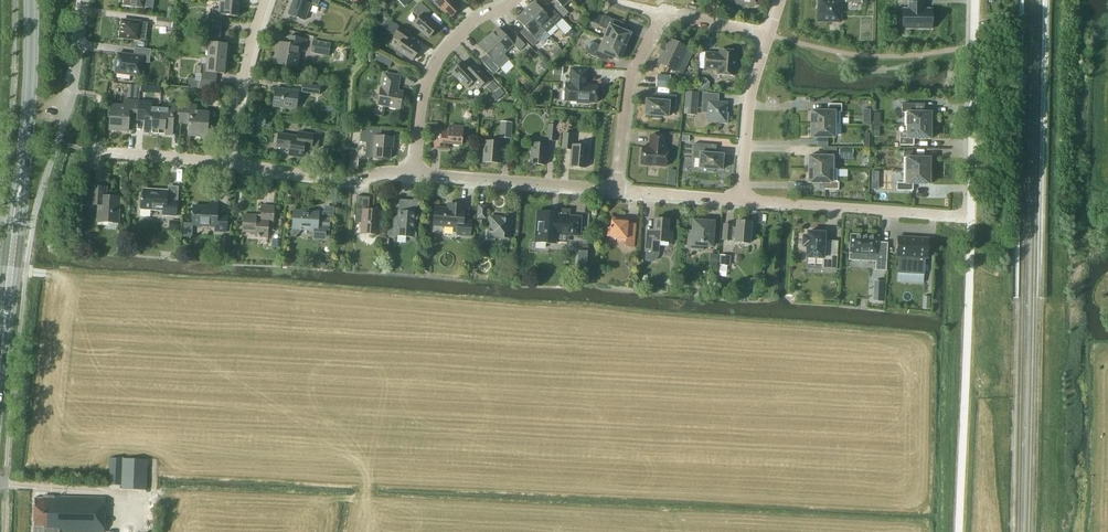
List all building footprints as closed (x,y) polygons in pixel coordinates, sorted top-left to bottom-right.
[(124,5),(143,8),(143,7),(149,8),(153,8),(154,0),(125,0),(124,5)] [(303,1),(301,0),(294,0),(288,15),(304,21),(310,4),(317,7),(320,0),(303,0),(303,1)] [(433,2),(439,9),(441,8),(449,16),(460,6),(453,0),(435,0),(433,2)] [(550,3),(564,17),(569,13),(563,6),(569,0),(554,0),(550,3)] [(819,5),(818,5),(817,22),(828,23),(828,21),(841,22),(842,0),(820,0),(819,5)] [(908,9),(902,9),(902,29),(931,29),(931,9),(923,9),(923,0),(908,0),(908,9)] [(239,3),(220,1),(219,10),(211,10),(209,21),(226,23),(226,16),(238,17),(239,3)] [(534,2),(526,11),(541,27),(545,31),(547,33),(552,29),(556,25),(565,35),(572,29),(562,19),(549,5),(542,11),(534,2)] [(430,11),(420,3),(412,11),(420,18),(413,25),(428,38),(438,27),(426,16),(430,11)] [(526,11),(517,19),(525,28),(520,32),(533,46),(538,42),(536,40),(545,31),(541,27),(526,11)] [(383,27),(389,18),(385,15),(379,24),(383,27)] [(604,38),(625,47),(626,44),(628,45),(631,37),(629,36),(630,33),(617,28),(620,22),(604,15),(599,26),(608,30),(604,38)] [(173,19),(156,17),(155,25),(172,27),(173,19)] [(141,22),(122,20),(120,38),(138,40),(138,39),(145,40),(147,23),(141,23),(141,22)] [(396,49),(412,60),(420,48),(409,40),(407,39),(411,34),(400,26),(394,35),(393,37),(401,42),(399,44),(396,49)] [(488,37),(504,53),(513,44),(519,51),(525,45),(512,31),(506,36),(498,28),(488,37)] [(572,29),(567,34),(572,39),(577,34),(572,29)] [(208,47),(207,58),(226,60),(227,45),(219,44),(220,36),(205,35),(204,47),(208,47)] [(306,40),(288,37),(287,44),(279,43),(275,64),(296,68),(299,52),(304,53),(306,40)] [(488,37),(479,46),(485,53),(488,56),(482,62),(494,74),(500,69),(510,60),(504,53),(488,37)] [(625,47),(604,38),(601,46),(592,42),(587,54),(604,61),(606,54),(619,60),(620,58),(622,58),(626,50),(624,50),(625,47)] [(670,40),(658,62),(675,70),(687,48),(670,40)] [(328,56),(330,44),(325,43),(313,41),(311,52),(323,55),(328,56)] [(563,51),(558,46),(551,53),(557,58),(563,51)] [(151,50),(134,48),(133,56),(118,54),(117,57),(116,57),(115,62),(115,68),(115,69),(116,69),(115,73),(141,76),(143,62),(149,63),(151,50)] [(737,52),(719,50),(719,53),(706,52),(705,69),(718,70),(717,74),(735,76),(737,52)] [(392,65),(395,59),(383,54),(381,60),(392,65)] [(226,60),(207,58),(206,68),(196,67),(195,73),(201,74),(201,80),(216,81),(217,73),(224,74),(226,60)] [(550,67),(544,60),(539,65),(546,72),(550,67)] [(469,68),(463,62),(452,72),(467,88),(473,82),(479,88),(489,79),(474,63),(469,68)] [(588,69),(571,68),(570,84),(566,83),(565,100),(578,101),(577,103),(589,103),(589,102),(597,102),(598,85),(589,85),(587,83),(588,69)] [(400,76),(384,73),(382,88),(381,88),(378,104),(400,108),(403,92),(397,91),(400,76)] [(670,75),(657,74),(656,87),(669,88),(670,75)] [(320,86),(302,84),(301,92),(319,95),(320,86)] [(299,92),(275,89),(272,107),(296,110),(299,92)] [(500,89),(492,97),(496,101),(504,93),(500,89)] [(699,92),(685,91),(684,114),(697,115),(699,92)] [(677,95),(660,94),(660,101),(646,99),(645,115),(652,115),(652,118),(660,119),(660,116),(668,117),(669,107),(676,108),(677,95)] [(129,120),(137,120),(138,101),(124,100),(124,106),(111,105),(109,130),(128,132),(129,120)] [(138,101),(137,120),(144,121),(144,133),(158,134),(160,109),(152,108),(152,102),(138,101)] [(727,103),(703,101),(702,112),(707,113),(707,120),(718,121),(718,123),(727,124),(728,114),(726,114),(727,103)] [(168,109),(160,109),(158,134),(172,135),(173,123),(181,124),(183,104),(168,103),(168,109)] [(904,126),(907,126),(930,126),(931,112),(930,112),(915,112),(915,104),(902,103),(902,112),(904,112),(904,126)] [(183,104),(181,124),(189,124),(188,136),(207,138),(209,113),(196,112),(197,106),(183,104)] [(811,110),(811,124),(837,124),(837,112),(841,112),(841,104),(828,104),(828,111),(812,111),(812,110),(811,110)] [(512,122),(501,121),(500,138),(511,138),(512,122)] [(557,125),(548,124),(547,140),(555,141),(557,125)] [(837,127),(837,124),(811,124),(811,138),(811,137),(834,137),(834,127),(837,127)] [(463,127),(450,126),(449,131),(435,129),(434,148),(448,149),(448,143),(461,145),(463,127)] [(930,126),(907,126),(907,137),(900,137),(900,145),(913,145),(914,138),(929,139),(930,139),(930,126)] [(381,131),(362,129),(361,141),(367,142),(366,157),(390,159),(391,145),(393,145),(393,137),(380,136),(381,131)] [(313,136),(298,133),(297,137),(278,134),(276,147),(289,150),(288,156),(302,158),(304,148),(311,148),(313,136)] [(573,134),(563,133),(562,149),(571,149),(570,167),(585,168),(586,158),(588,159),(589,146),(572,144),(573,134)] [(666,137),(650,135),(649,147),(642,147),(641,164),(666,166),(668,149),(665,149),(666,137)] [(501,142),(484,141),(483,162),(499,163),(501,142)] [(547,144),(532,143),(530,163),(545,165),(547,144)] [(711,145),(694,143),(693,158),(700,159),(699,168),(707,169),(707,171),(714,172),(715,169),(722,170),(723,155),(710,154),(711,145)] [(853,149),(839,149),(839,158),(852,158),(853,149)] [(903,170),(929,170),(930,157),(929,157),(929,158),(912,157),(912,152),(904,152),(904,157),(903,170)] [(809,155),(808,169),(835,169),(835,156),(809,156),(809,155)] [(837,169),(835,169),(808,169),(808,183),(809,183),(809,182),(825,182),(825,189),(838,190),(838,182),(837,182),(837,169)] [(929,170),(903,170),(903,183),(897,183),(896,191),(913,191),(913,184),(928,184),(929,185),(929,170)] [(107,187),(90,186),(89,205),(98,205),(97,222),(118,224),(120,198),(129,198),(106,196),(107,187)] [(168,192),(143,190),(142,199),(141,198),(140,209),(140,216),(150,217),(150,210),(163,211),(162,216),(176,217),(177,203),(167,202),(168,192)] [(370,197),(357,196),(355,222),(363,223),(362,234),(378,235),(380,210),(369,209),(370,197)] [(417,198),(415,198),(412,200),(399,199),(398,215),(393,219),(393,225),(387,230),(387,235),(389,237),(394,238),(397,236),(409,237),(410,239),(414,239),(416,237),(416,234),(415,232),(415,221),(418,219),(418,214),(416,212),(414,212),(414,209),(419,205),(420,201),(417,198)] [(193,207),(192,223),(193,223),(192,226),(214,228),(214,231),(226,232),(227,218),(217,217),(218,204),(209,203),(209,208),(193,207)] [(465,205),(451,204),(451,208),(435,207),(433,226),(458,228),(457,235),(470,236),(471,221),(463,220),(465,205)] [(487,206),(478,205),(477,218),(486,219),(487,206)] [(274,207),(261,206),(261,217),(243,216),(242,232),(255,233),(255,236),(268,237),(268,231),(273,231),(274,207)] [(309,209),(302,208),(302,211),(293,210),(291,228),(291,236),(295,237),(301,231),(309,231),(309,233),(312,233),(312,239),(329,240),(330,220),(319,219),(319,212),(309,211),(309,209)] [(570,209),(558,208),(558,213),(537,211),(535,232),(531,235),(535,239),(535,242),(556,243),(557,234),(580,236),(581,217),(570,216),(570,209)] [(514,215),(504,214),(504,218),(490,216),(489,229),(485,229),(484,240),(495,241),(495,238),(509,239),(510,224),(513,225),(514,215)] [(623,218),(611,217),(611,220),(610,227),(609,227),(609,228),(607,228),(607,237),(617,238),(617,241),(625,242),(625,247),(634,248),(636,224),(628,223),(628,222),(622,221),(623,218)] [(717,219),(701,218),(700,221),(693,221),(693,231),(690,231),(688,248),(703,249),(703,246),(712,247),(712,238),(715,239),(717,219)] [(645,251),(646,251),(645,261),(655,261),(658,255),(659,242),(671,243),(672,232),(668,232),(669,220),(654,219),(653,235),(646,234),(645,251)] [(170,220),(169,231),(178,231),(179,221),(170,220)] [(751,222),(737,221),(736,228),(732,227),(732,225),(724,224),(723,240),(731,241),(731,239),(735,239),(735,242),(749,244),(750,234),(754,235),(755,225),(751,225),(751,222)] [(192,223),(183,222),(182,237),(192,237),(192,226),(193,223),(192,223)] [(807,247),(806,257),(827,258),(827,269),(836,269),(837,254),(829,253),(829,242),(824,241),(825,233),(808,232),(807,236),(803,236),(802,246),(807,247)] [(875,236),(850,234),(849,252),(857,253),(860,253),(860,260),(877,261),(876,270),(885,270),(887,243),(878,243),(878,236),(875,236)] [(924,274),(925,258),(927,258),(928,239),(898,237),(896,256),(899,256),(898,273),(924,274)] [(282,240),(272,239),(272,247),(281,248),(282,240)] [(718,254),(709,254),(709,264),(717,265),(718,254)] [(729,266),(730,255),(719,255),(719,265),(729,266)] [(878,280),(877,300),(888,300),(888,280),(878,280)] [(147,459),(110,458),(109,485),(121,485),(121,489),(146,490),(147,459)] [(55,496),(55,498),(35,497),(34,531),(44,531),(64,531),(104,531),(105,498),(55,496)]
